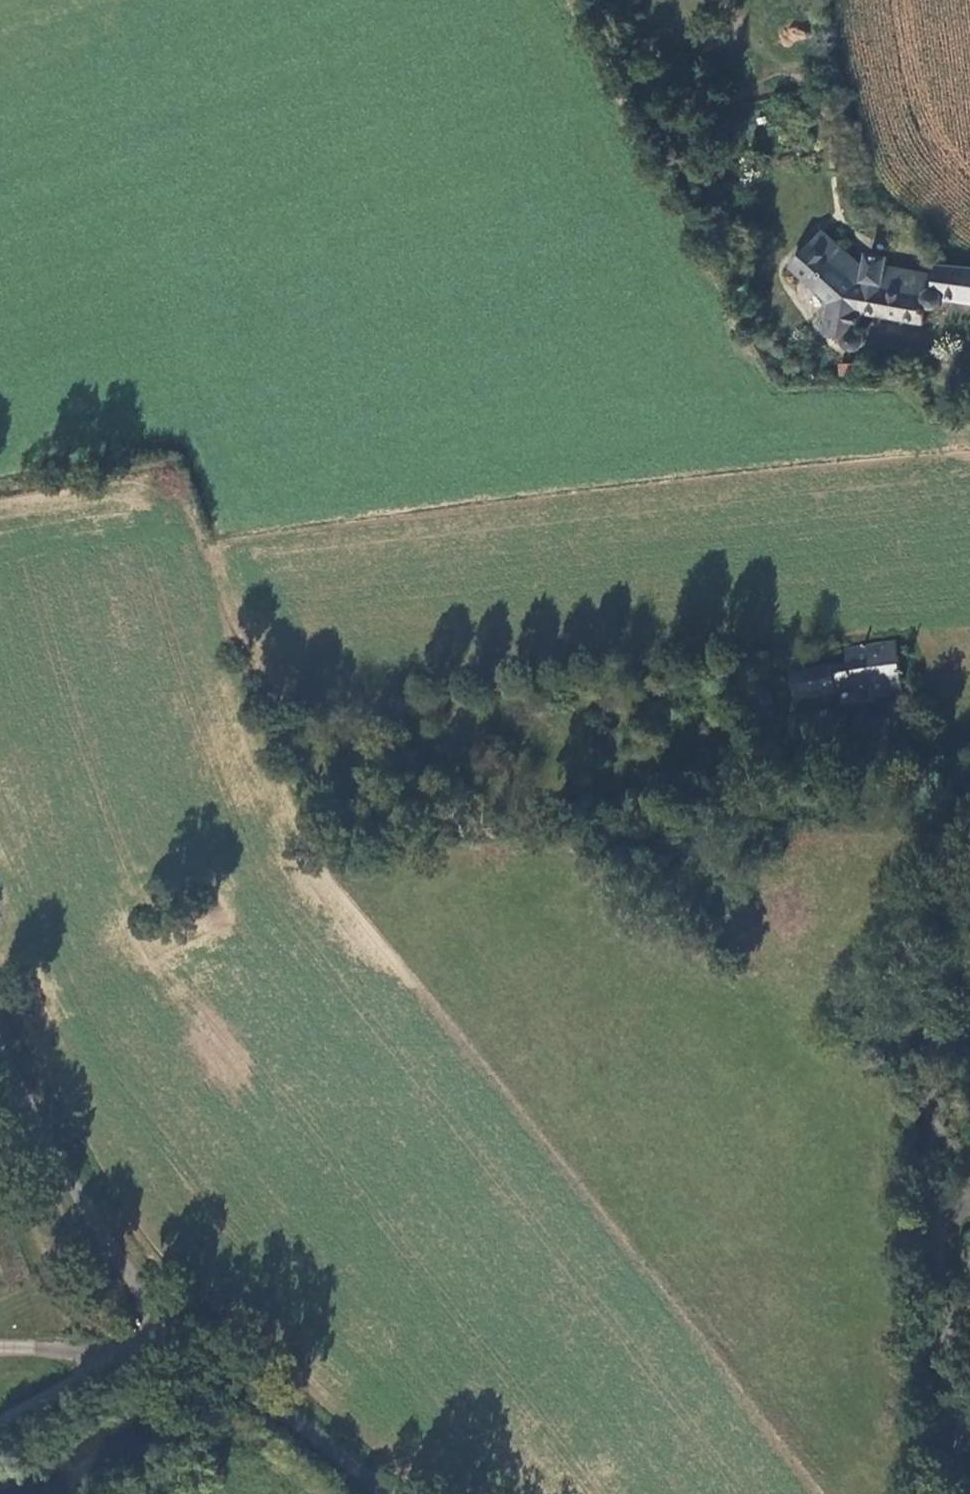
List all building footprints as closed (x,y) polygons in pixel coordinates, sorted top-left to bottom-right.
[(788,265),(829,302),(824,332),(842,335),(841,341),(844,347),(848,350),(855,351),(862,348),(865,344),(866,337),(865,333),(862,330),(865,313),(924,324),(927,303),(931,306),(936,306),(941,305),(944,301),(945,297),(969,301),(969,265),(936,262),(935,272),(888,264),(890,255),(866,251),(864,263),(823,229),(788,265)] [(858,363),(842,362),(841,380),(858,381),(858,363)] [(810,669),(814,695),(836,692),(873,687),(872,679),(902,675),(896,643),(845,649),(847,664),(810,669)] [(815,701),(814,695),(810,669),(791,672),(796,704),(815,701)] [(872,679),(873,687),(875,701),(905,696),(902,675),(872,679)]
